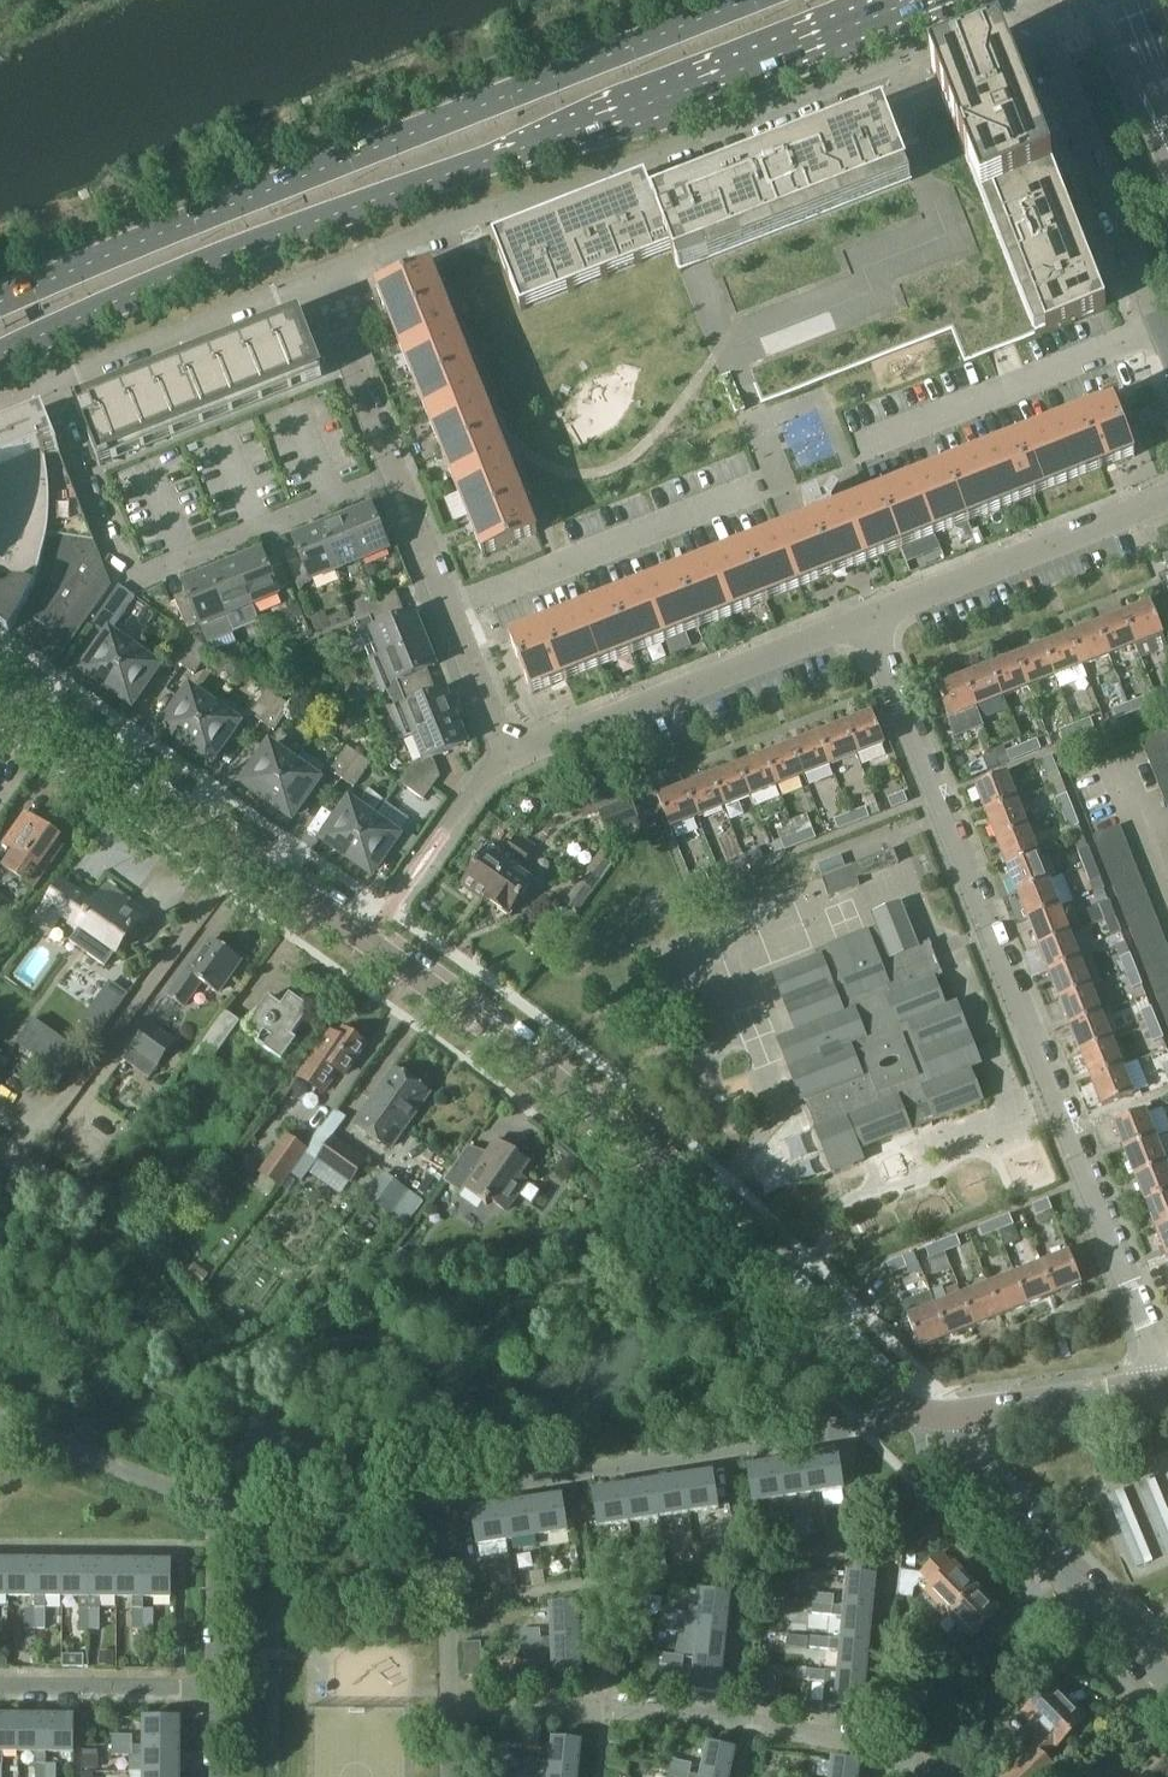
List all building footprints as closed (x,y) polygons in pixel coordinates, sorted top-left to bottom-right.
[(1107,307),(1002,40),(931,68),(968,160),(1036,334),(1107,307)] [(646,180),(494,240),(522,311),(672,252),(680,273),(913,181),(887,116),(657,206),(646,180)] [(968,160),(920,178),(913,181),(680,273),(721,376),(736,414),(746,410),(758,405),(951,330),(964,363),(1036,335),(984,201),(968,160)] [(432,265),(378,286),(484,555),(538,533),(530,513),(523,515),(433,288),(440,285),(432,265)] [(97,458),(320,370),(299,317),(89,400),(92,406),(81,410),(78,401),(75,402),(97,458)] [(811,521),(510,640),(532,695),(798,589),(882,556),(1135,456),(1114,402),(1120,400),(1118,395),(1103,401),(1105,405),(846,507),(842,496),(843,494),(833,488),(826,499),(826,501),(821,503),(818,495),(803,501),(811,521)] [(704,405),(707,413),(715,410),(712,402),(704,405)] [(1143,425),(1160,418),(1156,406),(1138,413),(1143,425)] [(28,601),(34,587),(38,579),(42,565),(45,552),(48,536),(63,538),(62,544),(59,557),(57,567),(54,577),(74,591),(82,580),(103,595),(111,584),(100,555),(100,556),(95,542),(46,417),(0,435),(0,625),(10,632),(19,618),(23,611),(28,601)] [(372,507),(346,518),(363,559),(389,548),(372,507)] [(346,518),(321,528),(338,569),(363,559),(346,518)] [(299,550),(286,555),(297,582),(310,577),(311,580),(338,569),(321,528),(295,539),(299,550)] [(262,552),(236,562),(253,604),(279,593),(278,590),(291,585),(280,558),(267,563),(262,552)] [(236,562),(211,573),(228,614),(235,631),(260,621),(253,604),(236,562)] [(189,595),(176,600),(187,627),(200,622),(202,624),(209,643),(235,632),(235,631),(228,614),(211,573),(185,583),(189,595)] [(48,628),(33,648),(55,664),(103,595),(82,580),(74,591),(54,577),(51,584),(46,597),(41,608),(35,619),(48,628)] [(92,625),(107,636),(110,632),(119,620),(115,617),(131,593),(119,585),(92,625)] [(393,592),(366,603),(371,616),(398,605),(393,592)] [(293,620),(304,616),(298,601),(287,606),(293,620)] [(371,617),(371,616),(366,603),(352,608),(358,622),(371,617)] [(1167,648),(1163,635),(1151,603),(1123,614),(1136,646),(1141,659),(1167,648)] [(358,622),(356,623),(371,662),(382,658),(384,657),(384,656),(425,639),(415,614),(404,618),(399,605),(371,616),(371,617),(358,622)] [(328,618),(326,612),(311,618),(317,632),(331,626),(328,618)] [(1110,656),(1136,646),(1123,614),(1097,624),(1110,656)] [(1097,624),(1071,635),(1083,666),(1110,656),(1097,624)] [(107,636),(84,669),(108,687),(134,649),(110,632),(107,636)] [(171,658),(183,666),(200,642),(188,633),(171,658)] [(1071,635),(1044,645),(1056,677),(1083,666),(1071,635)] [(371,662),(368,663),(381,694),(388,691),(391,698),(430,683),(425,670),(436,665),(425,639),(384,656),(384,657),(382,658),(371,662)] [(200,642),(183,666),(194,674),(211,650),(200,642)] [(1044,645),(1017,656),(1029,687),(1056,677),(1044,645)] [(134,649),(108,687),(132,704),(159,666),(134,649)] [(1003,698),(1029,687),(1017,656),(990,666),(1003,698)] [(990,666),(963,677),(976,708),(1003,698),(990,666)] [(284,681),(290,694),(301,690),(296,677),(284,681)] [(949,719),(976,708),(963,677),(937,687),(949,719)] [(268,690),(280,698),(290,694),(284,681),(283,679),(273,683),(268,690)] [(395,706),(389,709),(402,740),(415,734),(416,734),(416,733),(457,717),(446,691),(435,696),(430,683),(391,698),(391,700),(393,700),(395,706)] [(190,689),(164,726),(188,743),(215,706),(190,689)] [(251,714),(263,722),(280,698),(268,690),(251,714)] [(263,722),(274,730),(291,706),(280,698),(263,722)] [(1144,699),(1129,705),(1132,714),(1148,708),(1144,699)] [(1132,714),(1129,705),(1113,711),(1117,720),(1132,714)] [(215,706),(188,743),(212,760),(239,723),(215,706)] [(847,724),(859,756),(886,745),(873,714),(847,724)] [(413,764),(408,771),(433,788),(441,776),(433,757),(467,743),(457,717),(416,733),(416,734),(426,759),(413,764)] [(1074,723),(1075,726),(1079,735),(1095,729),(1091,717),(1074,723)] [(1079,735),(1075,726),(1074,723),(1048,734),(1053,746),(1079,735)] [(833,767),(859,756),(847,724),(820,735),(833,767)] [(1142,740),(1158,780),(1167,775),(1167,730),(1142,740)] [(793,746),(806,777),(833,767),(820,735),(793,746)] [(988,771),(987,770),(999,766),(996,756),(983,761),(984,762),(978,764),(969,740),(961,744),(970,767),(969,768),(972,777),(988,771)] [(1038,740),(1022,747),(1025,756),(1041,750),(1038,740)] [(271,745),(244,782),(268,799),(295,762),(271,745)] [(331,770),(343,779),(360,754),(348,746),(331,770)] [(779,788),(806,777),(793,746),(766,756),(779,788)] [(1007,752),(1011,762),(1025,756),(1022,747),(1007,752)] [(360,754),(343,779),(355,787),(372,763),(360,754)] [(739,767),(752,799),(779,788),(766,756),(739,767)] [(1051,756),(1042,760),(1049,775),(1058,772),(1051,756)] [(295,762),(268,799),(292,816),(319,779),(295,762)] [(725,809),(752,799),(739,767),(712,778),(725,809)] [(604,776),(615,805),(632,799),(620,770),(604,776)] [(424,799),(433,788),(408,771),(400,782),(424,799)] [(976,786),(987,813),(1018,801),(1007,774),(976,786)] [(1158,780),(1167,805),(1167,775),(1158,780)] [(615,805),(604,776),(571,788),(584,819),(604,811),(612,834),(640,823),(632,800),(633,800),(632,799),(615,805)] [(685,789),(698,820),(725,809),(712,778),(685,789)] [(671,830),(698,820),(685,789),(659,799),(671,830)] [(892,807),(907,802),(904,793),(888,799),(892,807)] [(851,813),(855,822),(855,823),(881,813),(874,795),(863,800),(866,807),(851,813)] [(1058,799),(1063,813),(1073,809),(1068,795),(1058,799)] [(1028,827),(1018,801),(987,813),(997,840),(1028,827)] [(351,802),(324,839),(348,856),(375,819),(374,818),(351,802)] [(1079,826),(1073,809),(1063,813),(1070,829),(1079,826)] [(855,823),(855,822),(851,813),(835,819),(839,830),(855,823)] [(9,837),(3,844),(14,852),(4,867),(35,888),(57,857),(51,854),(59,842),(61,840),(60,840),(25,814),(9,837)] [(375,819),(348,856),(372,873),(399,835),(398,835),(375,819)] [(1098,849),(1125,839),(1120,825),(1093,836),(1098,849)] [(1039,854),(1028,827),(997,840),(1008,866),(1039,854)] [(797,834),(801,844),(817,838),(812,828),(797,834)] [(505,851),(517,860),(528,843),(517,834),(505,851)] [(801,844),(797,834),(781,840),(785,851),(801,844)] [(1131,852),(1125,839),(1098,849),(1104,863),(1131,852)] [(528,843),(517,860),(523,865),(535,848),(528,843)] [(1079,852),(1085,867),(1094,863),(1088,848),(1079,852)] [(477,866),(466,882),(489,898),(512,867),(517,860),(505,851),(499,858),(486,849),(475,865),(477,866)] [(759,849),(743,855),(746,864),(763,858),(759,849)] [(857,879),(898,862),(893,849),(846,868),(841,855),(818,864),(823,877),(822,877),(829,898),(860,885),(857,879)] [(1131,852),(1104,863),(1109,876),(1136,865),(1131,852)] [(1050,881),(1039,854),(1008,866),(1019,893),(1050,881)] [(732,870),(746,864),(743,855),(728,861),(732,870)] [(512,867),(489,898),(513,915),(524,899),(527,901),(538,885),(519,872),(524,866),(523,865),(517,860),(512,867)] [(1100,878),(1094,863),(1085,867),(1091,882),(1090,883),(1094,894),(1095,894),(1104,890),(1105,889),(1101,878),(1100,878)] [(1141,879),(1136,865),(1109,876),(1114,889),(1141,879)] [(690,876),(693,885),(708,879),(705,870),(690,876)] [(1141,879),(1114,889),(1120,903),(1147,892),(1141,879)] [(1060,907),(1050,881),(1019,893),(1029,920),(1060,907)] [(564,903),(578,913),(592,891),(579,882),(564,903)] [(62,883),(48,903),(81,926),(70,942),(106,967),(128,936),(132,938),(139,928),(136,925),(139,920),(121,908),(126,901),(108,889),(100,900),(96,906),(62,883)] [(1104,890),(1095,894),(1097,900),(1106,896),(1104,890)] [(1152,905),(1147,892),(1120,903),(1125,916),(1152,905)] [(430,912),(434,906),(425,900),(421,906),(430,912)] [(1106,920),(1115,916),(1109,902),(1100,906),(1106,920)] [(943,1007),(933,979),(943,975),(932,947),(933,947),(930,941),(919,945),(902,904),(873,916),(878,931),(868,935),(866,932),(815,952),(817,957),(773,974),(795,1032),(776,1039),(802,1103),(806,1101),(816,1128),(814,1129),(832,1174),(865,1161),(860,1147),(862,1147),(863,1150),(910,1131),(939,1120),(982,1103),(969,1070),(979,1066),(954,1003),(943,1007)] [(1152,905),(1125,916),(1130,929),(1157,919),(1152,905)] [(1071,934),(1060,907),(1029,920),(1040,946),(1071,934)] [(1122,932),(1115,916),(1106,920),(1113,935),(1122,932)] [(1162,932),(1157,919),(1130,929),(1136,943),(1162,932)] [(1162,932),(1136,943),(1141,956),(1167,945),(1162,932)] [(1081,961),(1071,934),(1040,946),(1051,973),(1081,961)] [(188,969),(170,995),(185,1006),(203,981),(219,993),(243,960),(215,940),(192,971),(188,969)] [(1167,945),(1141,956),(1146,969),(1167,961),(1167,946),(1167,945)] [(1137,970),(1131,955),(1122,958),(1127,973),(1137,970)] [(1092,988),(1081,961),(1051,973),(1061,1000),(1092,988)] [(1146,969),(1151,983),(1167,976),(1167,961),(1146,969)] [(1143,985),(1137,970),(1127,973),(1134,989),(1143,985)] [(1151,983),(1157,996),(1167,992),(1167,976),(1151,983)] [(110,982),(103,993),(120,1005),(127,994),(110,982)] [(1103,1014),(1092,988),(1061,1000),(1072,1027),(1103,1014)] [(1157,996),(1162,1009),(1167,1007),(1167,992),(1157,996)] [(269,997),(247,1029),(260,1038),(256,1042),(282,1061),(297,1040),(293,1037),(312,1009),(291,994),(282,1006),(269,997)] [(1143,1011),(1149,1027),(1158,1023),(1152,1009),(1143,1011)] [(207,1069),(208,1067),(241,1021),(225,1010),(191,1057),(207,1069)] [(1113,1041),(1103,1014),(1072,1027),(1083,1053),(1113,1041)] [(34,1020),(18,1043),(65,1077),(82,1054),(34,1020)] [(149,1079),(158,1067),(176,1040),(149,1021),(122,1060),(149,1079)] [(1164,1039),(1158,1023),(1149,1027),(1156,1042),(1164,1039)] [(306,1067),(303,1072),(327,1089),(340,1071),(345,1074),(350,1067),(366,1045),(346,1030),(337,1041),(329,1036),(306,1067)] [(1093,1080),(1124,1068),(1113,1041),(1083,1053),(1093,1080)] [(1134,1095),(1124,1068),(1093,1080),(1104,1106),(1134,1095)] [(396,1069),(356,1125),(389,1148),(429,1092),(396,1069)] [(306,1151),(308,1152),(317,1158),(316,1159),(317,1160),(324,1164),(350,1183),(351,1184),(368,1161),(333,1136),(332,1136),(330,1135),(344,1115),(336,1109),(308,1148),(306,1151)] [(1125,1149),(1156,1137),(1146,1110),(1115,1122),(1125,1149)] [(306,1151),(308,1148),(286,1133),(258,1173),(281,1189),(293,1173),(308,1152),(306,1151)] [(1156,1137),(1125,1149),(1136,1176),(1167,1164),(1156,1137)] [(447,1177),(444,1181),(461,1193),(464,1189),(465,1188),(484,1201),(483,1202),(487,1205),(491,1200),(507,1211),(518,1194),(511,1189),(529,1163),(496,1140),(483,1161),(466,1149),(447,1177)] [(308,1152),(293,1173),(303,1180),(308,1172),(317,1160),(316,1159),(317,1158),(308,1152)] [(317,1160),(308,1172),(341,1196),(350,1183),(324,1164),(317,1160)] [(1167,1164),(1136,1176),(1146,1203),(1167,1195),(1167,1167),(1167,1164)] [(406,1226),(424,1200),(384,1172),(366,1198),(406,1226)] [(1146,1203),(1157,1230),(1167,1226),(1167,1195),(1146,1203)] [(1037,1216),(1053,1210),(1048,1199),(1032,1205),(1037,1216)] [(1010,1214),(994,1220),(999,1231),(1000,1231),(1014,1225),(1015,1225),(1010,1214)] [(983,1237),(999,1231),(994,1220),(978,1226),(983,1237)] [(1014,1225),(1000,1231),(1006,1246),(1015,1243),(1017,1234),(1014,1225)] [(1157,1230),(1167,1257),(1167,1226),(1157,1230)] [(957,1235),(941,1241),(945,1252),(946,1252),(961,1290),(965,1288),(960,1275),(974,1269),(967,1251),(961,1245),(957,1235)] [(259,1241),(256,1246),(262,1251),(266,1246),(259,1241)] [(930,1259),(945,1252),(941,1241),(925,1248),(930,1259)] [(402,1249),(389,1266),(395,1270),(420,1263),(402,1249)] [(1069,1252),(1043,1263),(1055,1294),(1082,1283),(1069,1252)] [(887,1263),(891,1274),(908,1268),(908,1269),(919,1264),(915,1253),(887,1263)] [(199,1289),(210,1274),(195,1263),(184,1278),(199,1289)] [(1043,1263),(1016,1273),(1029,1305),(1055,1294),(1043,1263)] [(1016,1273),(989,1284),(1002,1316),(1029,1305),(1016,1273)] [(989,1284),(963,1295),(976,1327),(1002,1316),(989,1284)] [(949,1337),(976,1327),(963,1295),(950,1300),(945,1289),(932,1295),(936,1306),(949,1337)] [(922,1348),(949,1337),(936,1306),(932,1295),(930,1292),(902,1303),(908,1317),(910,1317),(922,1348)] [(809,1459),(814,1494),(844,1489),(839,1454),(809,1459)] [(809,1459),(779,1464),(784,1498),(814,1494),(809,1459)] [(754,1503),(784,1498),(779,1464),(749,1468),(754,1503)] [(714,1474),(685,1479),(690,1514),(720,1509),(714,1474)] [(684,1478),(654,1483),(659,1518),(689,1513),(684,1478)] [(654,1483),(624,1488),(629,1522),(659,1518),(654,1483)] [(624,1488),(594,1492),(599,1527),(629,1522),(624,1488)] [(563,1497),(533,1502),(538,1537),(568,1532),(563,1497)] [(533,1502),(503,1507),(508,1541),(538,1537),(533,1502)] [(503,1507),(473,1511),(478,1546),(508,1541),(503,1507)] [(723,1541),(694,1545),(696,1560),(725,1555),(723,1541)] [(922,1573),(901,1570),(898,1596),(912,1598),(913,1589),(919,1583),(925,1590),(922,1593),(942,1613),(931,1624),(935,1629),(976,1588),(942,1553),(922,1573)] [(9,1596),(9,1561),(0,1561),(0,1596),(9,1596)] [(9,1561),(9,1596),(36,1597),(36,1561),(9,1561)] [(36,1597),(36,1608),(46,1608),(46,1597),(63,1597),(63,1562),(36,1561),(36,1597)] [(63,1562),(63,1597),(80,1597),(80,1629),(90,1629),(90,1562),(63,1562)] [(90,1562),(90,1629),(99,1629),(100,1597),(117,1597),(117,1562),(90,1562)] [(117,1562),(117,1597),(134,1597),(134,1608),(144,1609),(144,1597),(144,1562),(117,1562)] [(144,1562),(144,1597),(167,1598),(172,1598),(172,1562),(144,1562)] [(872,1609),(876,1576),(849,1573),(846,1607),(872,1609)] [(512,1574),(501,1575),(502,1583),(513,1582),(512,1574)] [(983,1626),(989,1631),(1004,1616),(995,1608),(998,1605),(989,1596),(986,1599),(976,1588),(935,1629),(928,1636),(936,1644),(954,1626),(968,1641),(983,1626)] [(727,1627),(730,1594),(703,1591),(701,1615),(668,1611),(667,1621),(688,1623),(700,1624),(727,1627)] [(814,1594),(813,1604),(834,1606),(835,1596),(814,1594)] [(578,1603),(552,1605),(552,1609),(553,1638),(580,1637),(578,1603)] [(834,1606),(813,1604),(812,1614),(832,1615),(832,1616),(845,1617),(842,1640),(869,1642),(872,1609),(846,1607),(834,1606)] [(36,1629),(36,1608),(26,1608),(26,1629),(36,1629)] [(36,1608),(36,1629),(46,1629),(46,1608),(36,1608)] [(143,1629),(144,1609),(134,1608),(134,1629),(143,1629)] [(153,1609),(144,1609),(143,1629),(153,1630),(153,1609)] [(688,1623),(667,1621),(666,1631),(687,1633),(688,1623)] [(696,1657),(723,1660),(727,1627),(700,1624),(696,1657)] [(521,1640),(542,1639),(541,1629),(520,1630),(521,1640)] [(808,1636),(787,1634),(786,1645),(807,1647),(808,1636)] [(542,1639),(521,1640),(521,1650),(540,1649),(541,1655),(554,1654),(555,1667),(555,1672),(582,1670),(580,1637),(553,1638),(542,1639)] [(866,1675),(869,1642),(842,1640),(810,1637),(809,1646),(842,1649),(839,1673),(866,1675)] [(465,1644),(466,1676),(483,1675),(481,1643),(465,1644)] [(100,1651),(99,1665),(114,1666),(114,1652),(100,1651)] [(63,1654),(63,1667),(84,1667),(84,1654),(63,1654)] [(683,1666),(685,1656),(664,1654),(663,1663),(683,1666)] [(692,1691),(719,1694),(723,1660),(696,1657),(692,1691)] [(797,1668),(797,1678),(826,1681),(827,1671),(797,1668)] [(824,1705),(863,1709),(866,1675),(839,1673),(827,1671),(826,1681),(824,1705)] [(936,1680),(909,1706),(920,1717),(947,1690),(936,1680)] [(1003,1764),(1009,1770),(1002,1776),(1050,1776),(1058,1769),(1045,1756),(1055,1746),(1057,1747),(1086,1718),(1053,1684),(1024,1713),(1045,1735),(1036,1744),(1030,1738),(1003,1764)] [(2,1752),(20,1752),(20,1717),(0,1716),(0,1776),(2,1776),(2,1752)] [(20,1752),(36,1752),(36,1763),(37,1763),(37,1764),(36,1776),(46,1776),(46,1764),(46,1752),(47,1717),(20,1717),(20,1752)] [(47,1717),(46,1752),(69,1752),(74,1752),(75,1717),(47,1717)] [(145,1723),(145,1746),(180,1746),(180,1718),(145,1718),(145,1723)] [(112,1746),(133,1746),(133,1736),(112,1736),(112,1746)] [(542,1760),(541,1772),(551,1772),(578,1775),(581,1741),(554,1739),(552,1761),(542,1760)] [(702,1776),(703,1776),(729,1776),(735,1749),(709,1744),(708,1748),(702,1776)] [(112,1746),(112,1755),(145,1756),(145,1773),(180,1773),(180,1746),(145,1746),(133,1746),(112,1746)] [(83,1755),(83,1769),(99,1769),(99,1755),(83,1755)] [(541,1772),(542,1760),(519,1758),(518,1769),(541,1772)] [(834,1759),(831,1776),(858,1776),(860,1762),(834,1759)] [(672,1760),(670,1770),(690,1774),(692,1765),(672,1760)] [(46,1764),(46,1776),(56,1776),(56,1764),(46,1764)]
